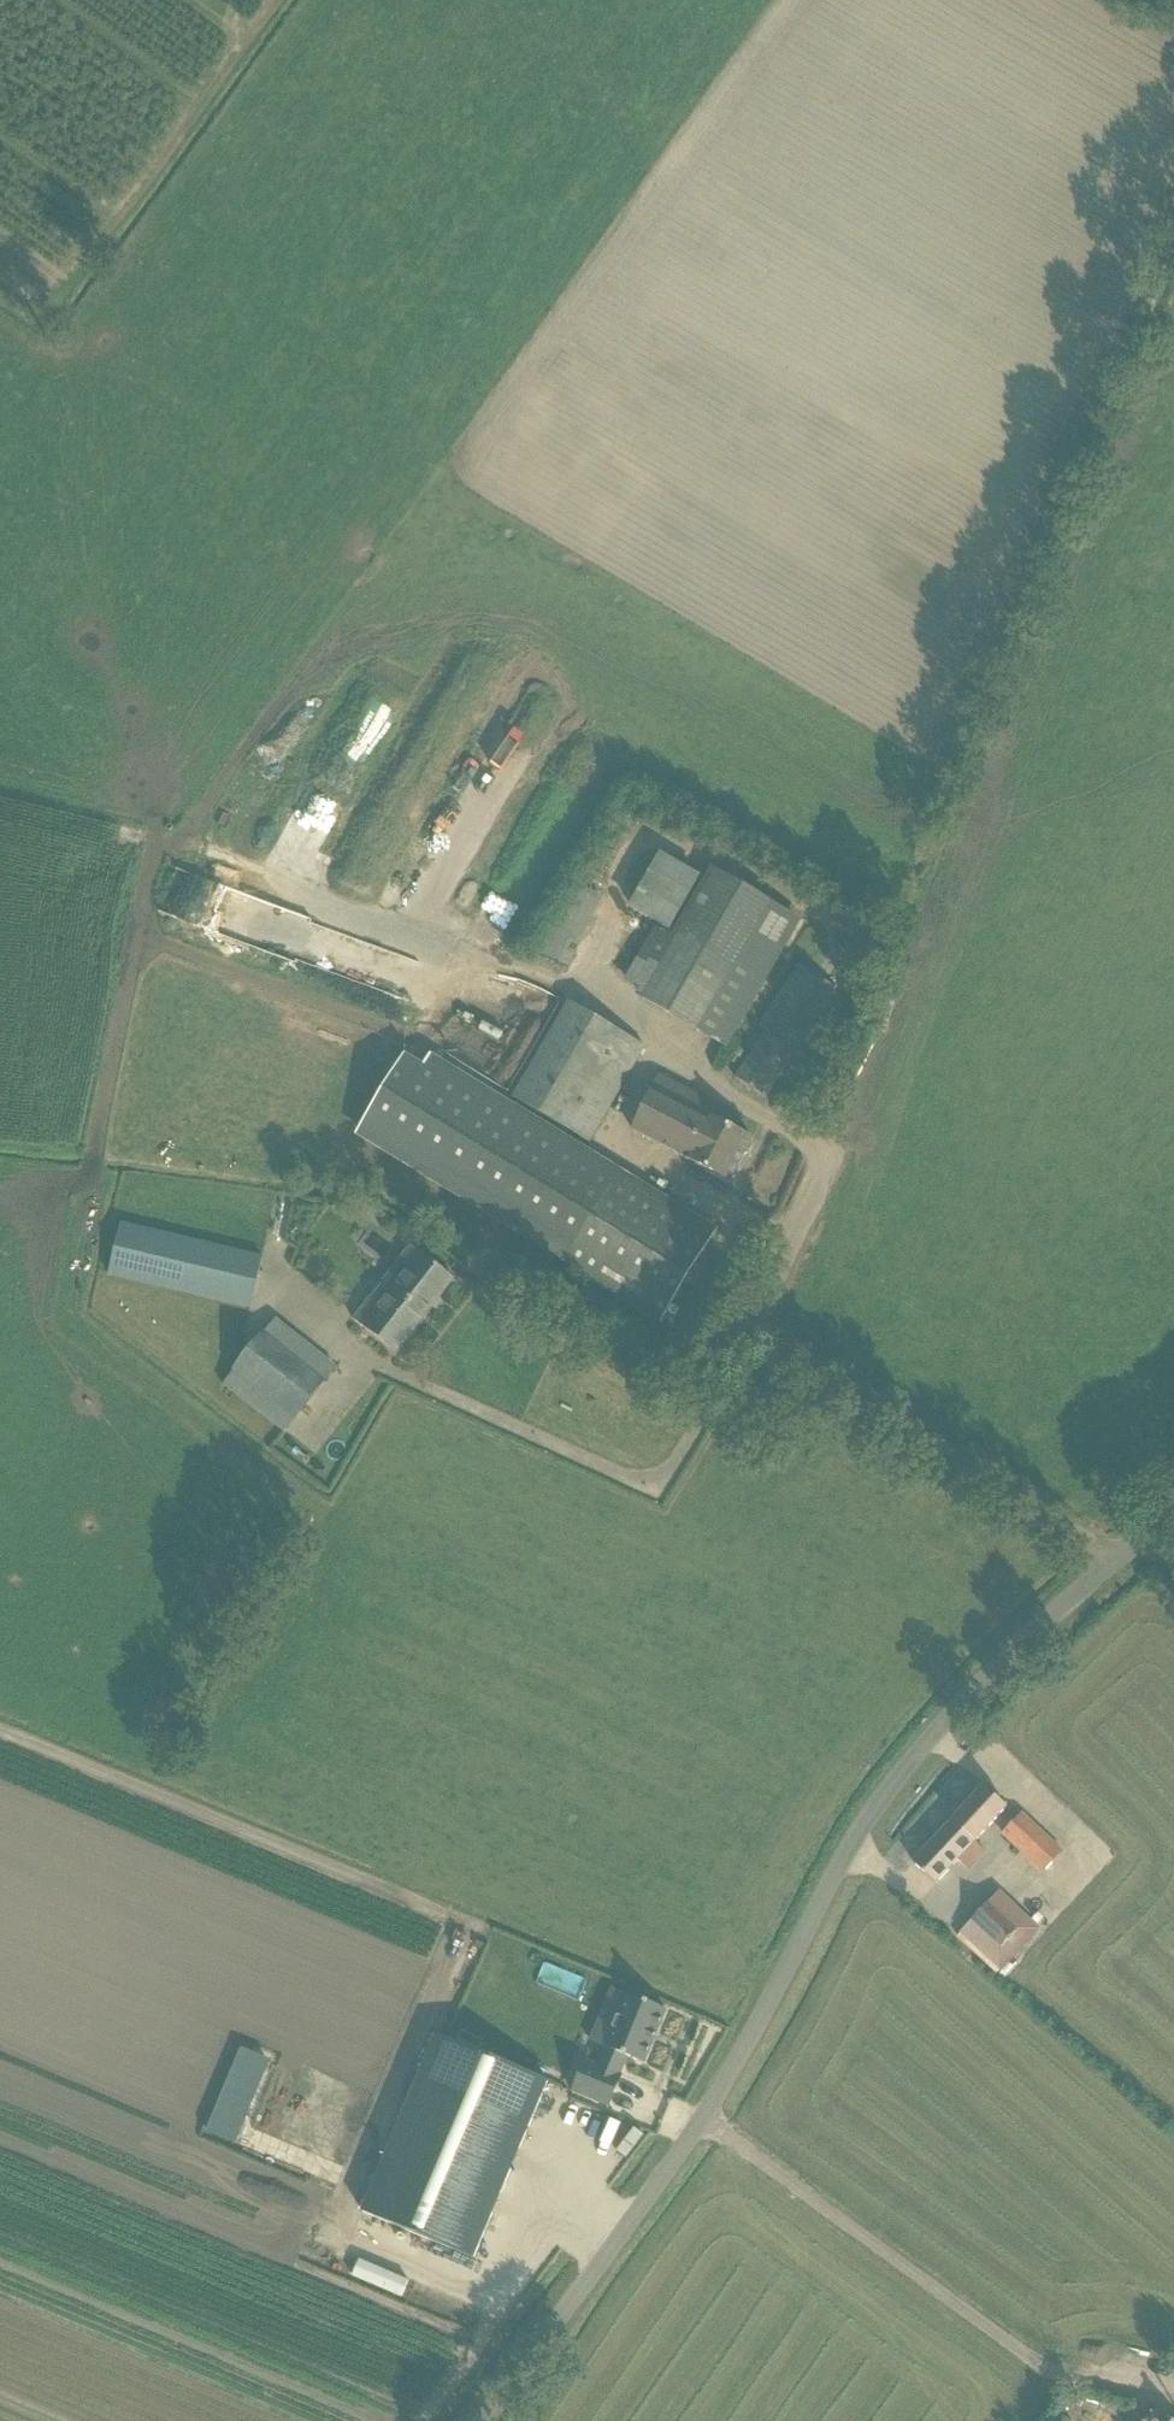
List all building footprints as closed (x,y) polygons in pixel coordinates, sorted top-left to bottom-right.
[(702,878),(661,853),(629,908),(670,932),(702,878)] [(577,889),(568,886),(535,958),(568,970),(603,897),(596,894),(605,876),(588,868),(577,889)] [(701,1035),(774,906),(709,870),(637,997),(701,1035)] [(765,1097),(836,989),(798,965),(762,1020),(764,1021),(759,1028),(765,1031),(736,1078),(765,1097)] [(645,1048),(567,1003),(512,1099),(590,1143),(645,1048)] [(389,1151),(409,1163),(596,1275),(593,1281),(662,1323),(718,1231),(620,1172),(606,1195),(572,1174),(584,1154),(430,1062),(374,1153),(384,1159),(389,1151)] [(691,1161),(709,1171),(731,1182),(753,1139),(713,1118),(718,1109),(664,1080),(638,1131),(692,1159),(691,1161)] [(108,1276),(250,1309),(263,1256),(121,1222),(108,1276)] [(380,1235),(372,1250),(390,1261),(399,1247),(380,1235)] [(357,1316),(354,1320),(396,1353),(454,1278),(435,1264),(412,1246),(382,1283),(393,1292),(368,1324),(357,1316)] [(283,1433),(285,1430),(337,1366),(276,1319),(234,1373),(224,1387),(283,1433)] [(954,1820),(978,1840),(1008,1809),(984,1786),(954,1820)] [(1002,1835),(1043,1872),(1064,1851),(1022,1813),(1002,1835)] [(978,1840),(954,1820),(953,1820),(954,1821),(915,1863),(937,1884),(978,1840)] [(1002,1948),(1019,1931),(989,1903),(972,1922),(1002,1948)] [(645,2064),(667,2010),(626,1994),(597,2064),(585,2059),(572,2092),(610,2108),(624,2074),(622,2073),(628,2057),(645,2064)] [(474,2258),(548,2081),(437,2034),(363,2211),(474,2258)] [(242,2045),(207,2128),(237,2141),(272,2058),(242,2045)] [(537,2241),(546,2249),(564,2230),(555,2222),(537,2241)] [(1163,2412),(1157,2420),(1173,2420),(1163,2412)]
